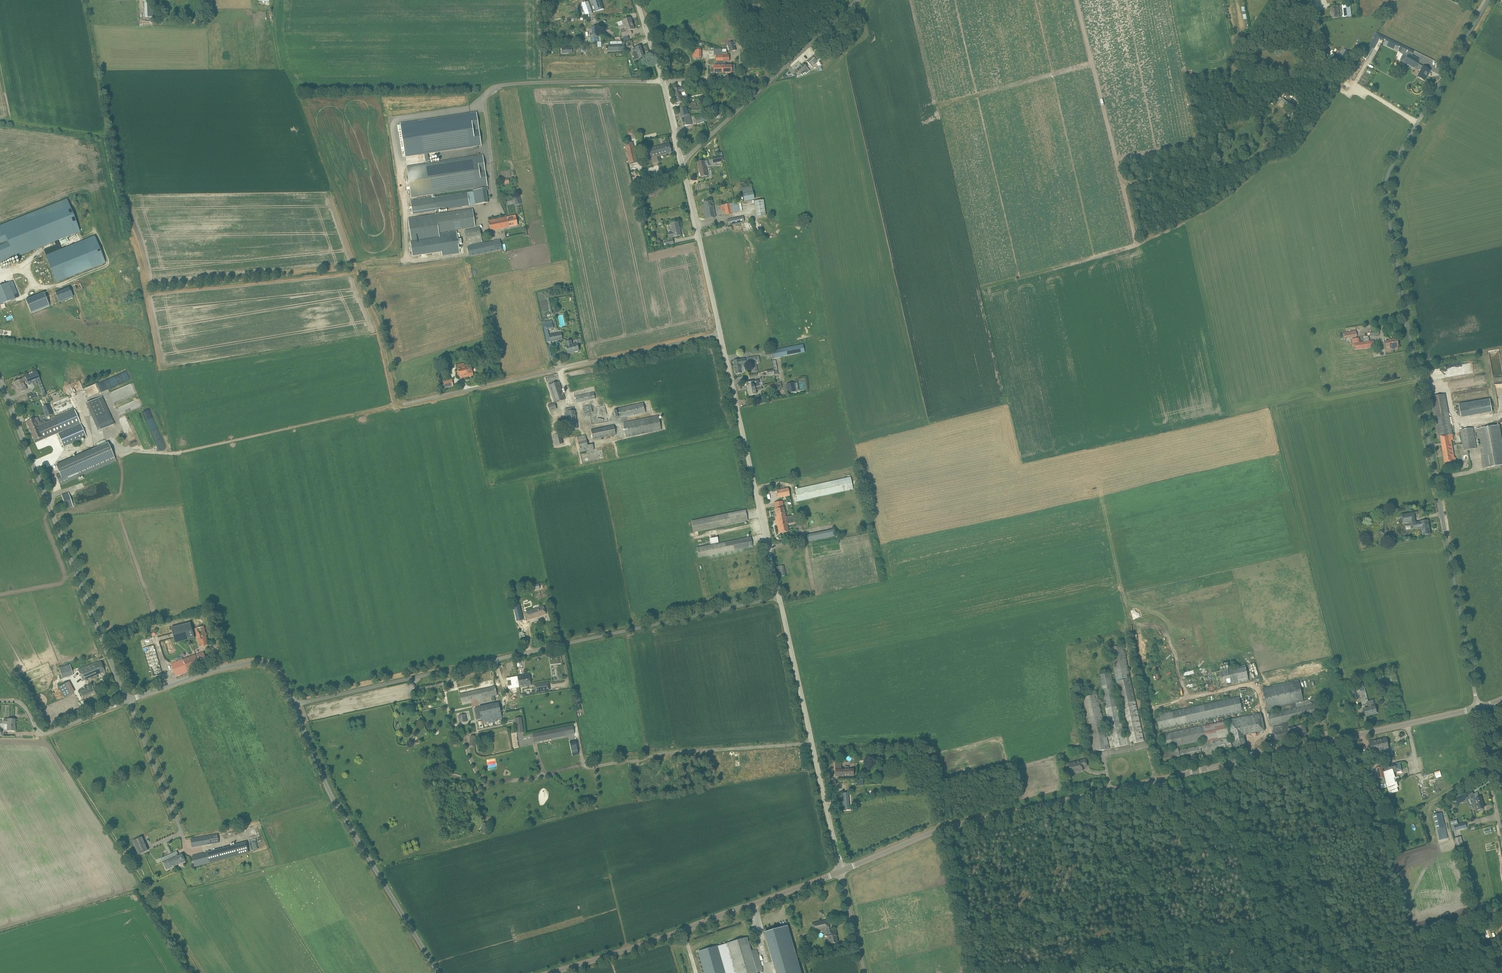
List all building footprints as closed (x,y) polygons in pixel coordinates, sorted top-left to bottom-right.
[(595,11),(603,8),(600,0),(592,0),(595,11)] [(588,2),(579,5),(583,16),(584,16),(588,14),(592,13),(588,2)] [(1351,16),(1350,5),(1350,4),(1342,5),(1344,17),(1351,16)] [(1338,6),(1330,7),(1332,18),(1340,17),(1338,6)] [(631,18),(626,20),(622,21),(625,29),(621,31),(623,37),(632,34),(631,31),(634,29),(631,18)] [(592,29),(589,29),(590,32),(590,37),(591,42),(593,42),(599,41),(598,37),(597,26),(591,27),(592,29)] [(736,50),(733,41),(727,43),(730,52),(736,50)] [(645,57),(641,45),(633,48),(634,53),(636,52),(639,59),(645,57)] [(1404,62),(1408,54),(1406,53),(1407,50),(1403,48),(1401,53),(1403,54),(1400,60),(1404,62)] [(1344,68),(1353,55),(1346,50),(1337,64),(1344,68)] [(818,62),(820,59),(815,54),(813,56),(807,61),(812,67),(818,62)] [(1408,54),(1404,62),(1415,68),(1417,63),(1419,60),(1408,54)] [(714,69),(710,69),(710,73),(723,72),(723,66),(722,55),(716,55),(716,62),(716,66),(714,66),(714,69)] [(729,55),(722,55),(723,66),(723,72),(735,72),(735,65),(732,66),(732,65),(726,65),(726,62),(729,62),(729,55)] [(1420,68),(1422,69),(1418,77),(1424,80),(1430,70),(1417,63),(1415,68),(1417,69),(1420,69),(1420,68)] [(807,68),(803,64),(794,72),(795,73),(794,75),(798,74),(797,75),(798,76),(801,74),(802,75),(805,73),(806,74),(810,70),(807,68)] [(684,86),(680,87),(673,89),(677,103),(683,102),(681,92),(686,91),(684,86)] [(698,106),(696,106),(695,102),(689,103),(691,111),(697,109),(699,109),(698,106)] [(687,106),(679,109),(683,126),(692,124),(687,106)] [(401,131),(399,131),(402,150),(404,150),(405,150),(406,157),(425,154),(426,163),(429,163),(428,154),(481,146),(476,112),(401,123),(402,131),(401,131)] [(633,142),(625,144),(630,164),(637,162),(633,142)] [(669,143),(664,145),(646,150),(648,159),(672,152),(669,143)] [(432,195),(435,194),(488,186),(483,155),(429,163),(426,163),(407,166),(408,177),(406,177),(407,187),(410,187),(411,198),(432,195)] [(709,160),(707,161),(704,161),(698,163),(701,177),(707,176),(705,166),(709,166),(708,164),(710,164),(709,160)] [(663,188),(660,184),(648,193),(651,196),(663,188)] [(744,201),(754,199),(751,186),(741,188),(744,201)] [(408,218),(412,242),(441,237),(441,233),(441,232),(475,227),(473,208),(438,214),(437,210),(488,203),(486,189),(435,197),(435,194),(432,195),(432,198),(410,201),(411,207),(409,207),(409,209),(412,208),(413,214),(435,211),(436,214),(408,218)] [(0,226),(0,260),(1,263),(54,242),(57,241),(80,232),(67,199),(0,226)] [(712,200),(708,201),(703,202),(705,210),(704,210),(706,219),(716,217),(712,200)] [(754,201),(757,217),(766,215),(764,200),(754,201)] [(721,209),(722,212),(725,212),(726,215),(732,214),(732,213),(739,211),(737,202),(730,204),(720,206),(721,209)] [(517,225),(516,220),(515,215),(488,221),(490,231),(517,225)] [(727,219),(728,225),(744,222),(743,216),(727,219)] [(678,222),(673,223),(671,223),(672,232),(668,233),(670,240),(665,241),(666,245),(673,244),(672,237),(681,235),(678,222)] [(479,228),(464,231),(467,245),(482,243),(479,228)] [(441,237),(412,242),(410,242),(412,256),(442,252),(442,256),(460,253),(459,244),(462,244),(462,239),(458,239),(456,231),(441,233),(441,237)] [(56,245),(44,250),(46,256),(57,282),(65,279),(105,263),(97,241),(96,240),(95,237),(95,236),(93,237),(88,239),(80,242),(61,250),(57,241),(54,242),(56,245)] [(500,240),(467,247),(469,256),(502,249),(502,248),(500,241),(500,240)] [(10,300),(15,298),(14,295),(9,283),(0,286),(0,304),(10,300)] [(50,307),(44,293),(44,292),(25,299),(31,314),(50,307)] [(544,327),(547,342),(548,342),(551,342),(562,339),(561,333),(550,335),(548,329),(553,328),(552,323),(544,325),(544,327)] [(1341,339),(1357,336),(1356,331),(1344,333),(1340,334),(1341,339)] [(1374,341),(1370,341),(1369,337),(1363,338),(1364,342),(1361,342),(1355,343),(1356,349),(1375,346),(1374,341)] [(1397,339),(1392,340),(1389,340),(1389,341),(1384,342),(1384,347),(1390,346),(1390,350),(1398,349),(1397,346),(1398,346),(1397,339)] [(577,344),(572,345),(571,341),(566,342),(567,346),(566,346),(568,353),(574,352),(579,351),(577,344)] [(804,352),(803,347),(803,345),(796,346),(765,352),(767,359),(798,353),(804,352)] [(759,360),(759,356),(746,358),(747,362),(751,362),(751,364),(750,364),(751,369),(752,369),(753,372),(758,371),(756,361),(759,360)] [(739,359),(739,360),(733,361),(736,374),(742,373),(740,366),(746,365),(745,358),(739,359)] [(471,365),(464,367),(464,363),(457,365),(458,368),(457,368),(459,378),(473,375),(471,365)] [(451,372),(450,367),(450,366),(439,368),(440,374),(451,372)] [(45,393),(37,372),(21,378),(22,379),(14,382),(16,387),(17,387),(19,392),(19,393),(26,390),(24,384),(28,382),(28,384),(37,380),(43,394),(45,393)] [(445,388),(453,386),(452,380),(443,382),(445,388)] [(754,387),(760,386),(758,380),(753,381),(753,380),(745,382),(746,387),(747,387),(748,390),(755,388),(754,387)] [(549,385),(555,403),(565,400),(559,381),(549,385)] [(127,397),(135,395),(132,383),(124,386),(127,397)] [(795,391),(794,383),(787,384),(788,393),(795,391)] [(761,386),(760,386),(754,387),(755,388),(748,390),(749,396),(756,394),(755,391),(762,390),(761,386)] [(596,399),(594,392),(575,396),(577,403),(596,399)] [(1445,394),(1431,396),(1438,437),(1440,437),(1445,463),(1456,461),(1456,457),(1454,457),(1451,440),(1453,440),(1445,394)] [(102,396),(97,399),(109,426),(114,424),(102,396)] [(616,419),(645,412),(643,403),(614,410),(616,419)] [(591,405),(582,407),(585,416),(588,416),(588,417),(590,416),(589,415),(590,415),(590,413),(593,412),(591,405)] [(578,428),(575,412),(575,411),(574,407),(566,409),(566,412),(565,412),(567,423),(569,423),(570,430),(578,428)] [(37,417),(34,419),(26,422),(34,440),(36,440),(37,442),(80,423),(75,410),(42,424),(41,421),(39,422),(37,417)] [(626,437),(661,430),(658,416),(623,423),(626,437)] [(86,437),(81,425),(58,434),(63,446),(86,437)] [(593,440),(616,435),(614,425),(591,430),(593,440)] [(1477,429),(1478,440),(1479,440),(1484,468),(1501,465),(1501,439),(1500,425),(1477,429)] [(1473,428),(1460,430),(1464,450),(1476,448),(1473,428)] [(557,445),(563,444),(560,434),(555,435),(557,445)] [(588,445),(585,435),(577,437),(581,452),(590,450),(593,450),(593,449),(594,448),(593,444),(588,445)] [(116,460),(108,443),(56,466),(60,474),(56,476),(60,485),(116,460)] [(851,477),(800,488),(795,489),(798,501),(853,489),(851,477)] [(778,498),(790,496),(788,488),(776,490),(778,498)] [(66,493),(61,495),(66,509),(73,506),(68,493),(66,493)] [(776,520),(780,519),(781,522),(795,519),(795,515),(786,517),(782,501),(774,503),(778,519),(776,520)] [(694,532),(748,521),(746,510),(691,521),(694,532)] [(1414,513),(1409,513),(1401,515),(1402,523),(1410,521),(1411,525),(1406,526),(1406,529),(1421,527),(1422,535),(1430,534),(1428,520),(1415,522),(1414,513)] [(780,519),(776,520),(777,526),(779,525),(780,533),(788,532),(787,525),(796,523),(795,519),(781,522),(780,519)] [(807,535),(807,542),(835,536),(834,530),(807,535)] [(751,537),(746,538),(697,548),(699,557),(753,547),(751,537)] [(523,620),(519,605),(514,606),(517,621),(523,620)] [(546,614),(545,609),(543,606),(526,612),(529,620),(546,614)] [(191,624),(179,627),(172,629),(175,643),(183,641),(194,638),(191,624)] [(200,647),(208,645),(204,626),(195,628),(200,647)] [(154,645),(147,647),(143,649),(151,678),(162,674),(154,645)] [(1123,645),(1109,648),(1128,735),(1124,736),(1126,743),(1130,743),(1130,744),(1144,741),(1130,678),(1128,679),(1127,675),(1129,674),(1123,645)] [(207,662),(205,657),(204,652),(196,655),(171,664),(175,676),(200,667),(199,665),(207,662)] [(96,662),(91,664),(78,670),(83,681),(105,671),(101,661),(96,663),(96,662)] [(1250,676),(1256,675),(1253,663),(1248,664),(1250,676)] [(70,665),(59,668),(62,678),(73,675),(70,665)] [(1245,665),(1212,673),(1215,687),(1248,679),(1245,665)] [(1110,672),(1098,675),(1103,697),(1104,703),(1111,732),(1111,734),(1112,736),(1114,747),(1126,745),(1126,743),(1124,736),(1110,672)] [(517,676),(519,687),(531,685),(529,674),(517,676)] [(517,676),(508,678),(510,689),(512,688),(512,693),(518,692),(517,688),(519,687),(517,676)] [(1299,680),(1262,689),(1267,709),(1278,707),(1279,711),(1268,714),(1271,725),(1282,723),(1283,727),(1273,729),(1276,740),(1289,737),(1288,729),(1287,726),(1286,722),(1321,714),(1317,698),(1303,701),(1299,680)] [(68,681),(58,686),(64,697),(74,692),(68,681)] [(534,684),(535,693),(544,691),(543,683),(534,684)] [(495,686),(460,694),(462,702),(497,695),(495,686)] [(92,687),(80,692),(83,698),(95,693),(92,687)] [(1364,687),(1363,687),(1357,689),(1355,690),(1359,705),(1368,703),(1364,687)] [(1082,690),(1081,691),(1094,752),(1109,749),(1107,737),(1112,736),(1111,734),(1111,732),(1106,733),(1100,704),(1104,703),(1103,697),(1098,698),(1097,694),(1096,695),(1095,690),(1083,693),(1082,690)] [(1159,730),(1243,712),(1239,696),(1156,715),(1159,730)] [(499,702),(479,707),(482,722),(502,718),(499,702)] [(1368,704),(1369,707),(1364,709),(1366,716),(1377,713),(1374,702),(1368,704)] [(1265,731),(1261,713),(1227,720),(1233,749),(1246,746),(1244,735),(1265,731)] [(465,714),(458,715),(460,723),(467,721),(465,714)] [(521,717),(515,718),(516,730),(523,729),(521,717)] [(7,730),(10,731),(15,731),(15,726),(14,726),(15,719),(8,719),(8,720),(4,719),(4,723),(8,724),(7,730)] [(1203,742),(1229,736),(1226,721),(1163,735),(1166,748),(1202,740),(1203,742)] [(1298,727),(1288,729),(1289,737),(1299,734),(1300,736),(1306,734),(1304,725),(1298,727)] [(553,729),(532,734),(534,740),(552,736),(553,739),(555,738),(567,736),(565,727),(553,729)] [(1377,740),(1379,751),(1383,750),(1384,754),(1389,753),(1388,749),(1386,738),(1377,740)] [(1377,740),(1369,742),(1371,752),(1379,751),(1377,740)] [(1087,766),(1086,761),(1086,759),(1069,763),(1071,773),(1083,770),(1082,767),(1087,766)] [(1385,772),(1388,772),(1390,771),(1391,773),(1394,772),(1402,770),(1400,762),(1389,764),(1389,761),(1383,763),(1385,771),(1385,772)] [(841,769),(841,764),(835,764),(835,776),(853,776),(853,768),(849,769),(848,767),(845,767),(844,769),(841,769)] [(1382,767),(1377,768),(1379,779),(1378,779),(1379,784),(1385,783),(1382,767)] [(1390,794),(1398,791),(1394,778),(1395,777),(1394,772),(1391,773),(1390,771),(1388,772),(1385,772),(1385,771),(1384,771),(1387,785),(1390,794)] [(1471,791),(1460,797),(1462,801),(1467,799),(1472,797),(1476,810),(1478,809),(1478,810),(1484,808),(1481,797),(1479,797),(1477,792),(1473,794),(1471,791)] [(1446,834),(1445,828),(1445,827),(1442,813),(1433,815),(1437,829),(1439,829),(1441,835),(1446,834)] [(330,825),(336,821),(331,815),(326,819),(330,825)] [(218,834),(191,839),(192,847),(219,843),(218,834)] [(148,850),(142,836),(132,841),(139,854),(148,850)] [(1463,844),(1461,836),(1454,838),(1457,846),(1463,844)] [(176,852),(172,854),(177,865),(180,864),(185,861),(182,853),(177,855),(176,852)] [(207,852),(192,856),(195,866),(209,863),(207,852)] [(172,854),(161,858),(166,870),(177,865),(172,854)] [(827,920),(811,924),(813,931),(829,927),(827,920)] [(764,932),(776,972),(801,972),(787,926),(764,932)] [(1483,929),(1486,938),(1492,937),(1489,927),(1483,929)] [(836,931),(827,933),(830,944),(838,942),(836,934),(837,934),(836,931)] [(698,951),(704,972),(758,972),(757,972),(763,971),(757,950),(750,952),(746,938),(698,951)]
